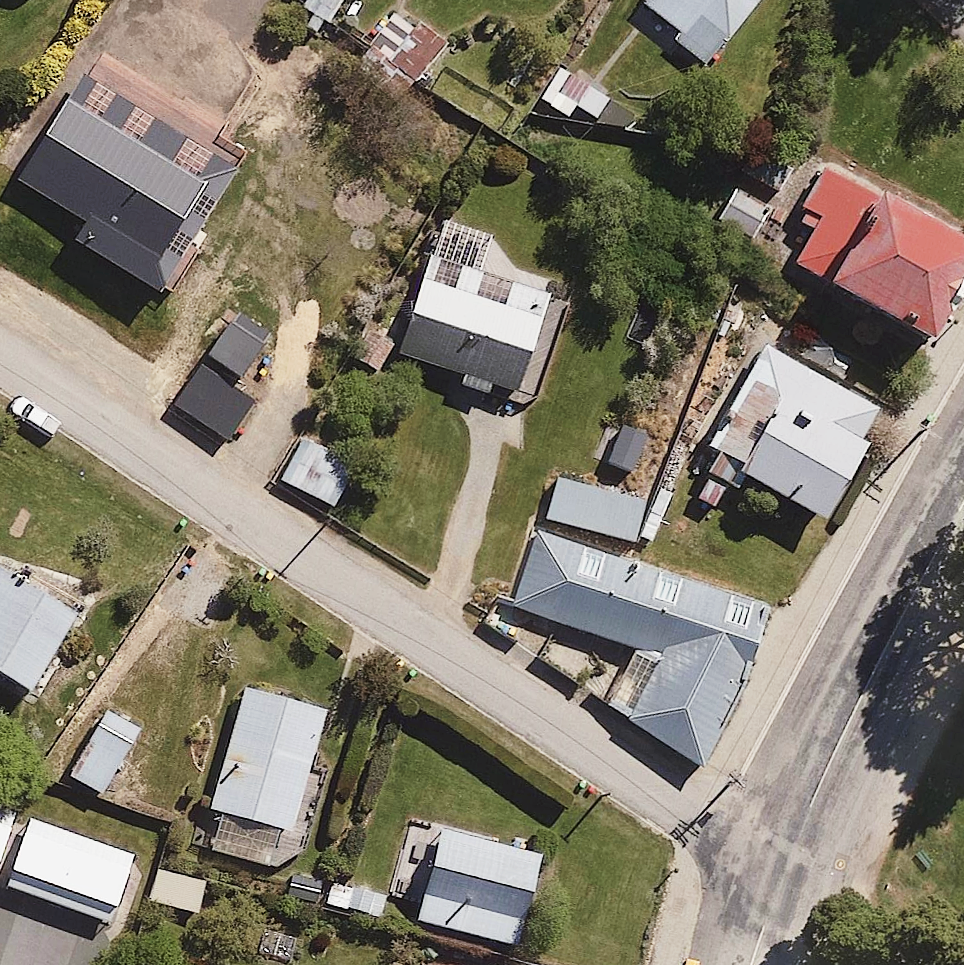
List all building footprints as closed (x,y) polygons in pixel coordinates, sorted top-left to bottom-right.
[(217,0),(161,0),(160,1),(158,0),(146,0),(70,114),(112,143),(131,114),(206,163),(253,92),(261,97),(277,74),(256,60),(262,52),(209,17),(219,1),(217,0)] [(304,8),(324,22),(340,0),(309,0),(304,8)] [(674,29),(667,38),(706,71),(767,0),(641,0),(674,29)] [(396,108),(450,41),(402,2),(348,69),(396,108)] [(537,98),(568,120),(577,108),(604,126),(619,104),(560,64),(537,98)] [(765,131),(709,213),(752,244),(809,162),(765,131)] [(819,169),(789,218),(813,232),(792,267),(830,290),(824,299),(932,364),(963,310),(963,256),(819,169)] [(569,299),(437,251),(411,320),(403,318),(390,356),(456,380),(452,390),(493,405),(496,394),(530,407),(569,299)] [(745,374),(702,445),(714,452),(690,498),(723,515),(740,483),(833,533),(873,457),(861,451),(887,402),(793,352),(803,334),(736,298),(717,333),(737,343),(726,364),(745,374)] [(197,357),(165,395),(223,443),(255,404),(197,357)] [(296,428),(267,473),(322,508),(351,462),(296,428)] [(544,525),(636,557),(657,504),(569,470),(544,525)] [(636,557),(544,525),(505,610),(640,652),(601,711),(703,776),(769,659),(768,609),(636,557)] [(36,705),(86,620),(0,569),(0,684),(36,705)] [(330,712),(249,685),(208,809),(289,836),(330,712)] [(139,737),(109,716),(75,764),(106,786),(139,737)] [(0,795),(0,864),(23,872),(45,811),(0,795)] [(170,857),(57,817),(36,878),(148,918),(170,857)] [(547,856),(440,824),(410,923),(518,955),(547,856)]
